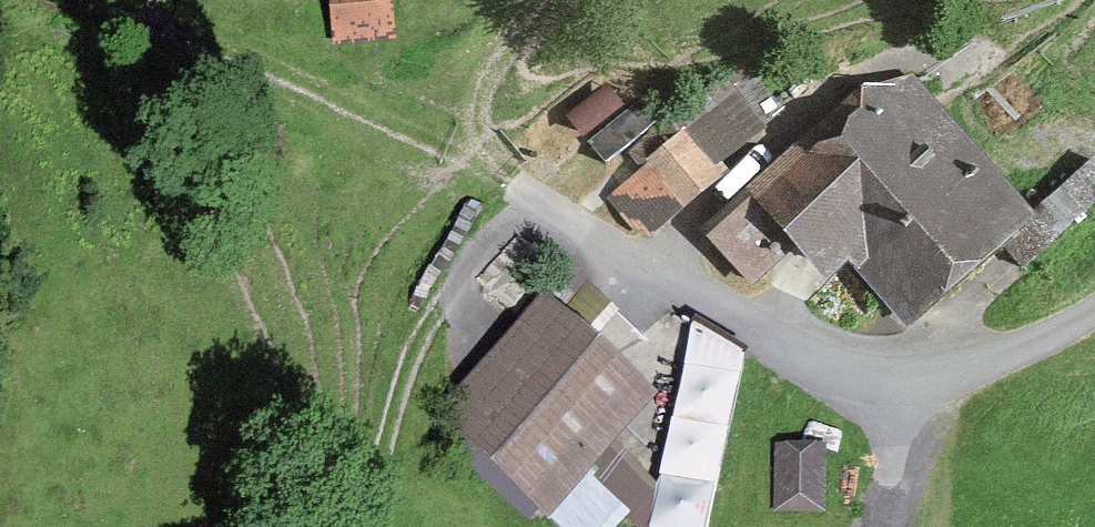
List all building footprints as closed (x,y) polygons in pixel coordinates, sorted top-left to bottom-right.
[(345,33),(381,30),(378,0),(341,0),(345,33)] [(635,80),(579,105),(601,153),(657,128),(635,80)] [(763,188),(714,231),(755,277),(802,237),(828,267),(860,239),(912,298),(1012,210),(979,173),(954,195),(880,110),(807,174),(792,157),(760,185),(763,188)] [(675,119),(633,153),(646,169),(615,195),(643,229),(716,169),(675,119)] [(514,321),(533,338),(548,323),(553,327),(581,298),(556,275),(514,321)] [(533,338),(458,420),(544,499),(634,402),(553,327),(548,323),(533,338)] [(818,459),(782,459),(783,504),(818,504),(818,459)]
